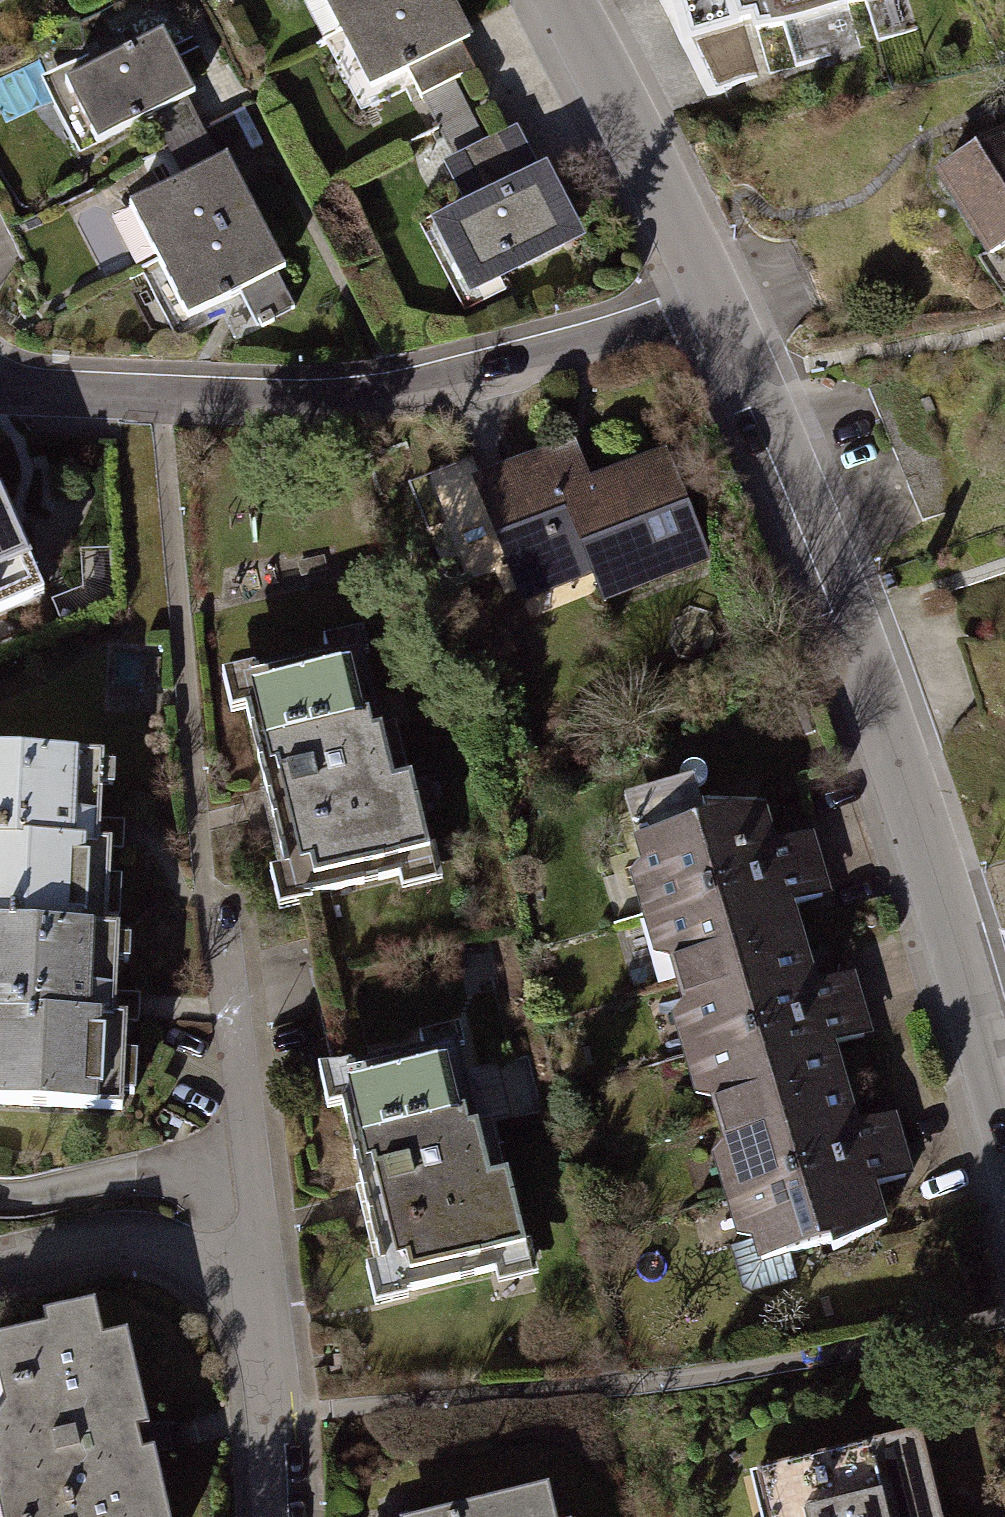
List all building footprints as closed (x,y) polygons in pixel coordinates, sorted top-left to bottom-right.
[(19,1),(19,0),(0,0),(0,11),(19,1)] [(335,48),(431,0),(310,0),(335,48)] [(335,48),(366,109),(415,84),(422,99),(476,72),(467,53),(477,48),(453,0),(431,0),(335,48)] [(682,37),(745,19),(749,35),(869,0),(671,0),(682,37)] [(166,39),(69,83),(99,149),(201,105),(166,39)] [(517,131),(447,168),(472,213),(434,234),(476,311),(591,248),(550,173),(542,178),(517,131)] [(932,182),(982,263),(1004,249),(1004,136),(932,182)] [(228,162),(130,214),(162,272),(260,220),(228,162)] [(260,220),(162,272),(145,281),(178,343),(246,307),(256,325),(293,306),(282,284),(291,279),(260,220)] [(472,460),(403,486),(436,574),(498,550),(520,607),(699,539),(667,455),(586,487),(571,447),(480,482),(472,460)] [(38,589),(0,498),(0,606),(38,589)] [(95,527),(95,614),(121,614),(122,527),(95,527)] [(354,662),(241,691),(296,903),(435,867),(403,745),(378,752),(354,662)] [(0,763),(0,939),(108,942),(114,768),(0,763)] [(776,800),(643,838),(651,864),(640,867),(650,905),(827,854),(819,825),(785,834),(776,800)] [(827,854),(650,905),(662,946),(680,953),(685,969),(816,931),(807,898),(836,888),(827,854)] [(816,931),(685,969),(691,991),(681,1008),(693,1043),(869,999),(861,969),(829,977),(816,931)] [(0,939),(0,1126),(119,1128),(123,942),(108,942),(0,939)] [(869,999),(693,1043),(704,1085),(722,1094),(727,1109),(856,1074),(849,1040),(876,1031),(869,999)] [(448,1062),(334,1092),(389,1304),(528,1268),(497,1146),(471,1153),(448,1062)] [(856,1074),(727,1109),(734,1135),(721,1150),(732,1188),(911,1142),(901,1110),(867,1116),(856,1074)] [(911,1142),(732,1188),(745,1230),(764,1235),(768,1252),(900,1215),(888,1184),(920,1175),(911,1142)] [(0,1345),(0,1513),(1,1516),(161,1516),(122,1340),(101,1343),(94,1308),(34,1318),(39,1336),(0,1345)] [(764,1467),(776,1516),(952,1516),(932,1429),(764,1467)] [(399,1516),(560,1516),(553,1483),(399,1516)]
